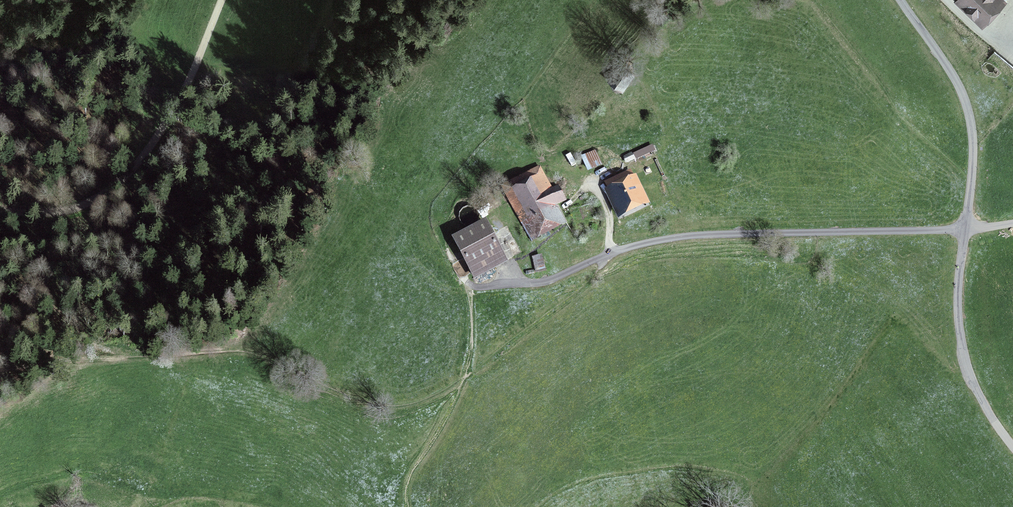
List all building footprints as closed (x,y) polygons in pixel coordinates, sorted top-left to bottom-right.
[(953,1),(961,8),(962,7),(983,27),(1006,3),(1003,0),(954,0),(953,1)] [(619,69),(609,82),(620,90),(630,78),(619,69)] [(635,153),(638,160),(657,151),(653,144),(635,153)] [(589,170),(600,164),(595,153),(583,159),(589,170)] [(512,190),(505,194),(528,236),(555,221),(547,208),(563,199),(555,185),(549,189),(538,168),(509,184),(512,190)] [(634,180),(630,172),(608,183),(622,211),(642,202),(632,181),(634,180)] [(455,239),(474,276),(505,259),(486,223),(455,239)] [(536,270),(543,268),(540,256),(533,257),(536,270)]
